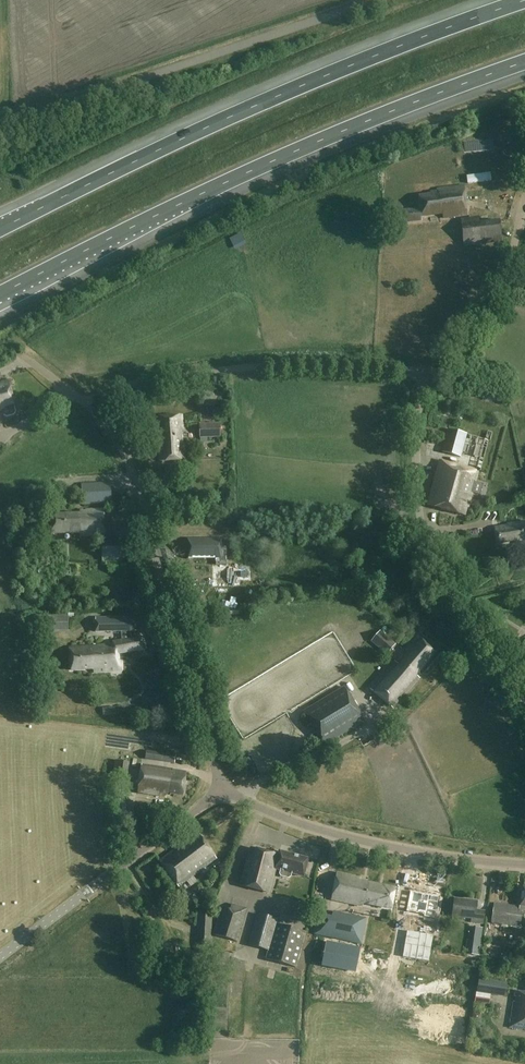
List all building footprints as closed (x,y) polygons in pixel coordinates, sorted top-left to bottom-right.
[(467,216),(464,187),(436,190),(436,193),(429,193),(430,195),(417,197),(419,209),(396,212),(397,224),(421,221),(421,218),(442,215),(443,219),(467,216)] [(502,242),(500,222),(461,227),(464,247),(502,242)] [(8,382),(0,384),(0,409),(14,405),(8,382)] [(183,430),(182,416),(159,417),(159,433),(158,433),(159,462),(185,460),(184,447),(182,447),(181,430),(183,430)] [(221,437),(220,424),(199,425),(199,442),(207,442),(207,438),(221,437)] [(489,442),(449,430),(442,453),(446,454),(444,462),(440,461),(427,506),(465,516),(467,508),(468,508),(469,504),(473,505),(482,472),(480,471),(489,442)] [(205,460),(205,448),(193,449),(193,460),(205,460)] [(112,505),(111,484),(82,485),(82,506),(82,511),(80,511),(80,514),(52,514),(52,534),(80,534),(80,537),(104,537),(104,511),(90,511),(90,505),(112,505)] [(508,525),(508,527),(495,529),(498,545),(517,541),(517,544),(524,543),(524,522),(508,525)] [(183,555),(183,559),(211,562),(211,589),(238,589),(238,583),(250,583),(250,567),(221,568),(221,552),(217,552),(218,541),(185,538),(184,548),(186,549),(185,555),(183,555)] [(122,539),(101,539),(101,564),(122,564),(122,539)] [(68,616),(36,616),(36,631),(68,631),(68,616)] [(137,632),(136,617),(95,618),(96,633),(117,632),(118,632),(118,633),(121,633),(122,640),(113,642),(113,644),(91,646),(91,647),(70,647),(70,670),(94,669),(94,673),(123,671),(122,662),(119,662),(119,655),(145,650),(143,638),(140,639),(140,637),(134,638),(134,632),(137,632)] [(396,645),(380,631),(371,643),(387,656),(396,645)] [(436,652),(421,638),(398,664),(395,661),(370,689),(393,709),(419,678),(416,675),(436,652)] [(365,721),(345,687),(304,712),(324,746),(365,721)] [(175,755),(147,751),(146,760),(174,764),(175,755)] [(128,763),(115,761),(113,774),(116,775),(115,784),(125,785),(128,763)] [(173,770),(142,765),(138,794),(164,798),(170,794),(183,796),(187,773),(173,771),(173,770)] [(216,859),(197,834),(160,862),(179,888),(187,882),(191,887),(197,882),(193,877),(216,859)] [(275,870),(278,856),(251,849),(241,885),(269,893),(275,870)] [(280,852),(278,856),(275,870),(279,871),(278,876),(279,878),(287,881),(290,879),(291,875),(304,878),(309,859),(280,852)] [(222,867),(218,862),(213,865),(217,870),(222,867)] [(359,879),(336,874),(330,901),(362,907),(362,904),(391,910),(395,889),(359,882),(359,879)] [(410,892),(406,912),(424,916),(424,918),(435,920),(439,898),(410,892)] [(477,902),(454,899),(452,917),(471,919),(470,923),(483,924),(485,912),(476,911),(477,902)] [(523,909),(520,909),(515,908),(515,906),(494,904),(491,924),(520,927),(521,924),(522,914),(523,909)] [(247,910),(231,905),(229,911),(222,909),(214,936),(238,942),(247,910)] [(367,920),(332,912),(330,918),(318,915),(314,934),(361,944),(367,920)] [(213,916),(199,915),(198,936),(212,937),(213,916)] [(277,921),(258,915),(248,945),(268,951),(266,959),(295,968),(306,933),(276,924),(277,921)] [(501,926),(490,924),(489,938),(499,940),(501,926)] [(406,932),(402,958),(429,962),(432,936),(406,932)] [(324,945),(319,969),(346,975),(351,950),(324,945)] [(208,968),(208,955),(188,955),(188,968),(208,968)] [(496,986),(479,984),(476,1003),(493,1006),(496,986)] [(524,993),(515,992),(510,1028),(524,1030),(524,986),(524,993)] [(241,1021),(241,1011),(233,1010),(232,1021),(241,1021)] [(475,1014),(474,1021),(482,1023),(483,1015),(475,1014)]
